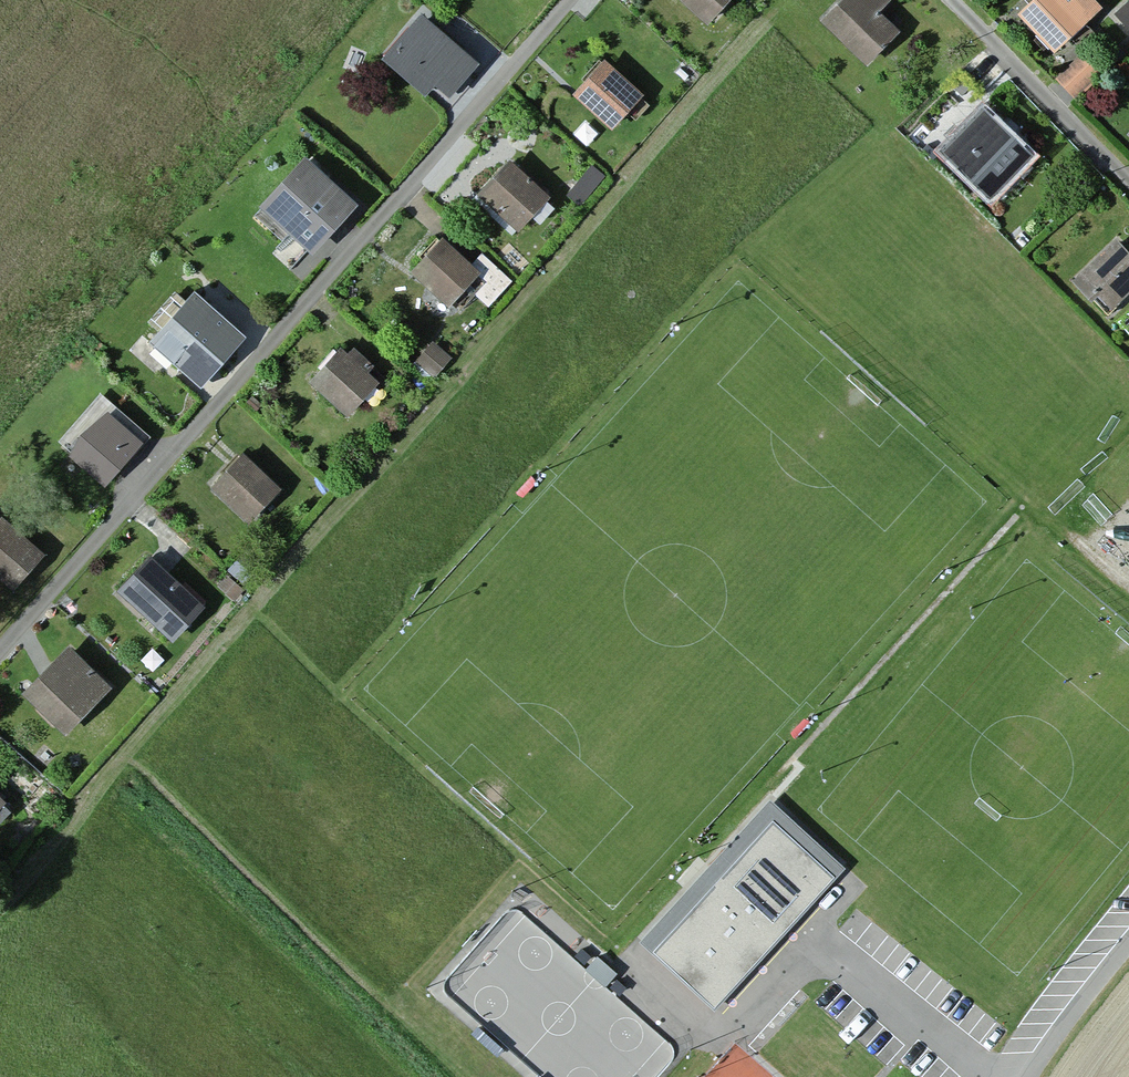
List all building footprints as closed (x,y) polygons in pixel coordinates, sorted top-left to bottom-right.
[(712,18),(728,0),(692,0),(712,18)] [(826,16),(867,57),(893,30),(872,10),(882,0),(841,0),(826,16)] [(1095,0),(1031,0),(1023,8),(1055,42),(1056,41),(1097,3),(1095,0)] [(1117,14),(1128,28),(1128,3),(1117,14)] [(477,62),(420,14),(385,57),(426,91),(434,81),(449,94),(477,62)] [(1100,67),(1103,71),(1124,53),(1121,49),(1100,67)] [(1100,67),(1084,50),(1057,75),(1076,96),(1103,71),(1100,67)] [(643,89),(605,56),(576,90),(613,123),(626,108),(636,116),(648,102),(639,94),(643,89)] [(964,79),(956,88),(963,94),(970,85),(964,79)] [(1029,150),(984,107),(946,147),(991,190),(1029,150)] [(358,195),(307,149),(262,199),(268,204),(261,211),(283,231),(293,221),(316,241),(358,195)] [(551,194),(511,160),(478,198),(518,232),(551,194)] [(591,167),(568,195),(581,205),(603,177),(591,167)] [(473,265),(442,238),(415,269),(452,301),(476,274),(485,282),(473,296),(488,310),(512,283),(482,256),(473,265)] [(1117,238),(1078,278),(1109,308),(1128,287),(1128,249),(1117,238)] [(242,331),(194,291),(151,341),(198,382),(200,380),(201,378),(222,355),(242,331)] [(434,341),(415,362),(432,377),(451,356),(434,341)] [(349,357),(340,349),(313,380),(350,411),(377,379),(365,369),(369,365),(353,351),(349,357)] [(147,432),(101,394),(65,438),(111,475),(147,432)] [(253,396),(247,402),(257,411),(262,405),(253,396)] [(280,489),(240,454),(214,483),(255,518),(280,489)] [(0,513),(0,514),(0,565),(15,578),(41,550),(0,513)] [(200,608),(150,560),(123,589),(173,637),(200,608)] [(237,562),(229,573),(244,585),(253,574),(237,562)] [(225,576),(217,587),(234,601),(243,590),(225,576)] [(107,683),(67,645),(25,688),(66,727),(107,683)] [(770,797),(641,937),(715,1005),(844,865),(770,797)] [(582,946),(577,952),(585,960),(591,955),(582,946)] [(597,954),(586,968),(606,985),(618,972),(610,966),(597,954)] [(612,983),(621,991),(626,985),(617,977),(612,983)] [(479,1022),(473,1030),(498,1053),(505,1045),(479,1022)]
